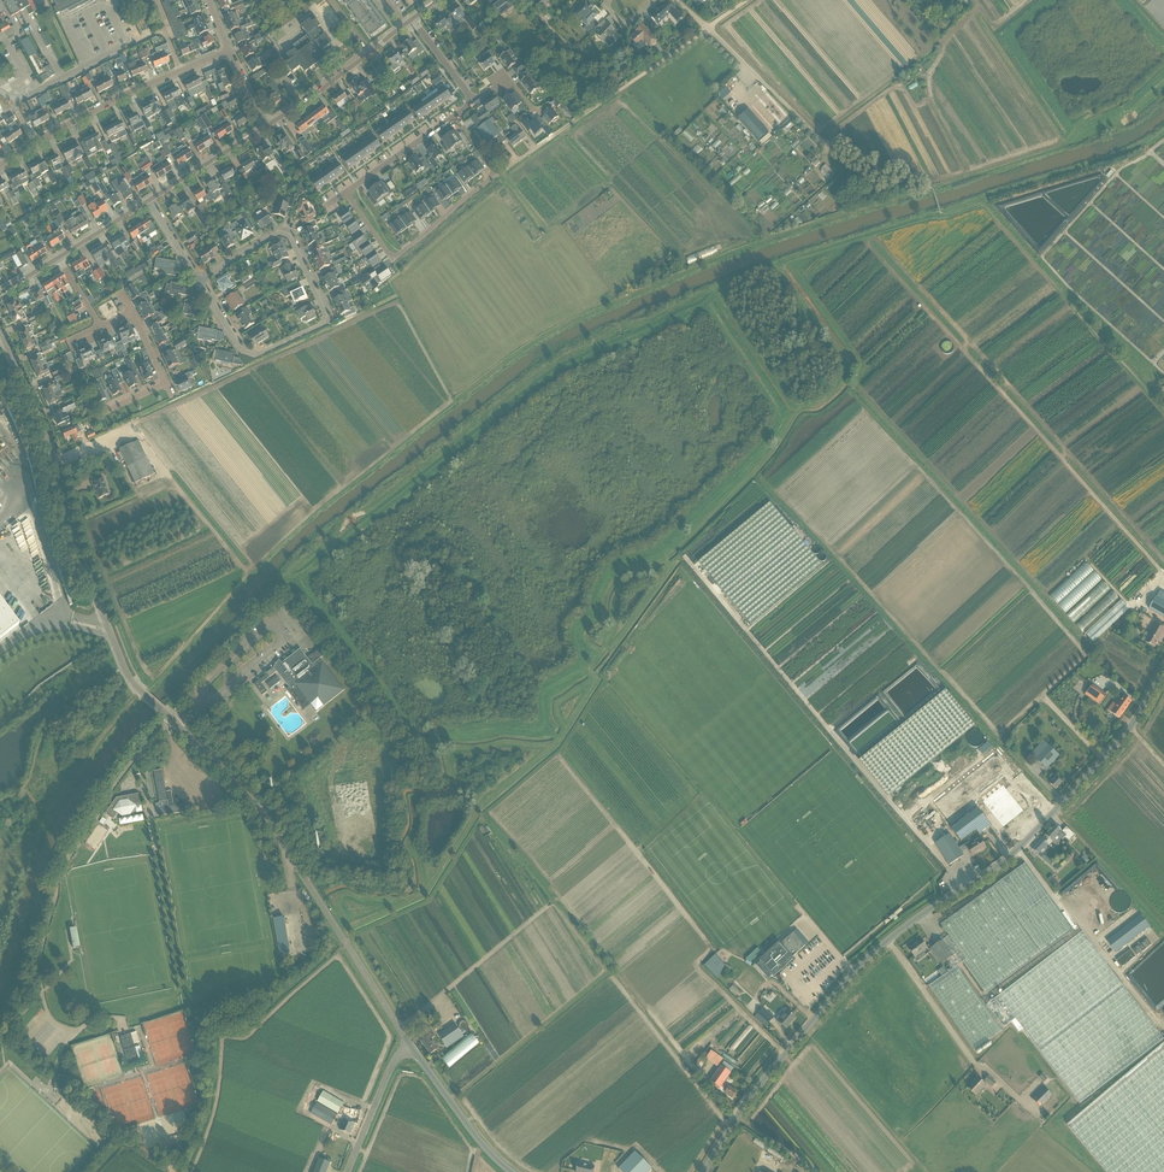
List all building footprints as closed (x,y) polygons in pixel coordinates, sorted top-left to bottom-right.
[(20,11),(13,0),(2,0),(4,4),(11,16),(20,11)] [(34,12),(27,0),(13,0),(20,11),(25,8),(29,15),(34,12)] [(59,13),(86,0),(53,0),(59,13)] [(182,2),(185,10),(188,9),(197,5),(195,2),(196,2),(195,0),(189,0),(188,0),(185,1),(185,0),(182,2)] [(232,5),(230,0),(225,0),(219,3),(222,10),(229,7),(231,10),(235,9),(234,9),(241,6),(243,5),(241,1),(232,5)] [(370,38),(386,26),(367,0),(342,0),(370,38)] [(497,2),(495,0),(493,0),(490,2),(500,16),(513,6),(509,0),(500,0),(497,2)] [(544,6),(550,0),(540,0),(535,6),(539,10),(544,6)] [(675,22),(680,18),(667,3),(659,10),(659,9),(653,14),(654,15),(650,18),(656,26),(669,15),(675,22)] [(898,3),(894,6),(900,14),(905,10),(898,3)] [(585,4),(575,15),(587,26),(597,15),(592,10),(593,10),(591,8),(591,9),(585,4)] [(191,16),(194,15),(200,12),(197,5),(188,9),(191,16)] [(464,15),(461,10),(457,6),(448,12),(452,17),(455,22),(464,15)] [(268,7),(264,9),(265,11),(269,19),(274,17),(268,7)] [(225,17),(228,24),(239,19),(236,13),(235,13),(233,13),(230,14),(225,17)] [(291,61),(287,65),(293,73),(300,67),(305,73),(328,56),(323,50),(331,44),(325,36),(324,37),(318,29),(321,27),(316,21),(317,20),(314,15),(308,20),(310,22),(302,28),(308,36),(292,47),(295,51),(288,56),(291,61)] [(464,19),(473,31),(478,27),(469,16),(464,19)] [(196,28),(205,25),(204,22),(205,22),(203,17),(202,18),(202,17),(193,21),(195,24),(188,27),(190,30),(193,29),(196,28)] [(442,17),(433,23),(437,28),(440,31),(446,26),(449,29),(452,33),(457,30),(454,26),(450,21),(447,17),(444,20),(442,17)] [(231,31),(237,29),(239,28),(239,27),(241,27),(243,30),(246,29),(252,26),(254,25),(252,21),(250,22),(250,21),(242,25),(239,19),(228,24),(231,31)] [(651,20),(647,23),(652,29),(655,27),(652,23),(653,22),(651,20)] [(150,29),(147,21),(140,24),(143,31),(150,29)] [(0,26),(0,30),(1,33),(10,28),(7,23),(0,26)] [(609,41),(606,44),(610,47),(619,37),(613,31),(614,30),(607,23),(597,34),(603,41),(606,38),(609,41)] [(914,23),(906,29),(910,33),(917,27),(914,23)] [(206,27),(205,25),(196,28),(193,29),(197,37),(200,36),(199,35),(208,32),(208,31),(209,31),(207,27),(206,27)] [(637,32),(630,38),(637,46),(643,41),(644,40),(650,48),(657,41),(643,25),(639,29),(640,31),(638,33),(637,32)] [(238,44),(244,42),(250,39),(247,32),(246,29),(243,30),(241,31),(242,34),(235,36),(238,44)] [(262,31),(258,33),(253,35),(255,40),(262,36),(264,35),(262,31)] [(46,47),(50,45),(43,32),(39,34),(46,47)] [(206,46),(214,43),(211,36),(203,39),(205,42),(201,43),(203,47),(206,46)] [(484,37),(475,44),(478,48),(487,41),(484,37)] [(29,57),(34,54),(36,53),(28,38),(24,40),(20,42),(29,57)] [(425,51),(420,44),(416,47),(410,40),(402,46),(409,55),(414,51),(418,56),(425,51)] [(466,43),(461,46),(467,53),(471,50),(466,43)] [(167,57),(171,55),(167,44),(166,44),(161,47),(155,49),(156,53),(162,65),(169,62),(167,57)] [(196,50),(193,44),(186,47),(186,46),(185,47),(179,49),(182,56),(189,53),(196,50)] [(250,59),(255,56),(254,54),(253,52),(254,51),(254,49),(256,48),(254,44),(247,48),(241,50),(246,59),(249,57),(250,59)] [(274,46),(271,48),(277,56),(280,54),(274,46)] [(263,57),(270,54),(273,52),(271,48),(261,54),(263,57)] [(485,58),(479,62),(485,70),(491,66),(495,63),(492,59),(495,57),(490,50),(483,56),(485,58)] [(510,50),(500,58),(503,62),(506,60),(508,63),(506,65),(508,69),(515,64),(511,58),(514,56),(510,50)] [(399,61),(401,63),(407,59),(401,52),(398,54),(396,51),(387,58),(392,66),(390,68),(393,72),(400,67),(397,63),(399,61)] [(154,68),(162,65),(156,53),(152,55),(153,56),(150,58),(152,63),(154,68)] [(253,72),(258,69),(261,68),(261,67),(266,65),(263,61),(262,57),(257,60),(257,59),(254,61),(248,64),(253,72)] [(122,63),(120,58),(114,61),(120,74),(115,76),(119,83),(126,80),(123,73),(125,72),(123,66),(124,66),(122,63)] [(134,62),(135,63),(137,68),(139,74),(147,71),(144,66),(142,61),(139,62),(139,60),(134,62)] [(522,62),(513,69),(517,75),(520,73),(526,68),(522,62)] [(139,74),(137,68),(135,63),(131,65),(130,64),(124,66),(127,73),(130,72),(132,77),(139,74)] [(109,70),(106,64),(105,64),(100,66),(105,75),(104,76),(106,80),(101,83),(105,90),(113,86),(109,79),(113,77),(109,71),(109,70)] [(385,77),(388,75),(385,70),(381,65),(374,70),(380,77),(383,74),(385,77)] [(44,68),(46,72),(49,78),(55,75),(50,66),(44,68)] [(427,67),(419,73),(422,78),(431,72),(427,67)] [(526,68),(520,73),(525,79),(521,83),(530,95),(537,89),(534,85),(540,81),(527,67),(526,68)] [(207,73),(204,74),(206,80),(207,81),(210,80),(209,77),(212,75),(215,83),(216,83),(220,81),(228,78),(225,70),(221,72),(220,68),(207,73)] [(271,77),(274,74),(269,68),(266,71),(271,77)] [(373,82),(380,77),(374,70),(368,75),(371,80),(373,82)] [(42,82),(49,78),(46,72),(39,76),(42,82)] [(417,75),(409,81),(412,86),(420,79),(417,75)] [(191,81),(194,88),(198,86),(200,90),(204,88),(198,77),(191,81)] [(440,77),(432,82),(435,86),(443,81),(440,77)] [(224,89),(231,86),(228,78),(220,81),(216,83),(220,93),(225,91),(224,89)] [(80,94),(84,101),(92,97),(88,90),(91,88),(87,81),(84,83),(85,86),(82,87),(85,92),(80,94)] [(101,83),(98,85),(95,81),(92,82),(98,94),(105,90),(101,83)] [(184,85),(187,90),(190,96),(193,94),(190,90),(194,88),(191,81),(184,85)] [(353,83),(350,85),(356,94),(360,90),(364,96),(367,93),(369,96),(374,92),(367,81),(362,85),(362,86),(361,86),(357,81),(353,84),(353,83)] [(273,91),(267,96),(269,99),(274,106),(281,101),(276,94),(278,92),(279,91),(273,82),(271,83),(269,85),(272,89),(273,91)] [(912,92),(920,87),(917,82),(909,87),(912,92)] [(62,86),(58,88),(64,99),(62,100),(62,101),(62,103),(63,104),(59,106),(63,112),(70,109),(67,103),(71,101),(62,86)] [(443,86),(438,90),(446,101),(451,97),(443,86)] [(209,99),(213,97),(210,88),(205,90),(209,99)] [(169,92),(173,99),(177,97),(179,101),(182,100),(179,94),(176,89),(169,92)] [(439,93),(434,96),(440,105),(446,101),(438,90),(439,93)] [(77,105),(84,101),(80,94),(76,96),(74,92),(71,93),(77,105)] [(168,107),(171,106),(175,103),(173,99),(169,92),(162,96),(168,107)] [(339,109),(349,101),(353,98),(348,93),(345,95),(343,92),(333,100),(336,105),(337,106),(339,109)] [(227,93),(219,96),(221,100),(224,99),(226,101),(229,99),(228,97),(229,97),(227,93)] [(47,94),(41,97),(41,98),(44,103),(51,100),(47,94)] [(502,100),(511,111),(522,102),(518,96),(513,100),(509,94),(502,100)] [(226,101),(225,101),(230,109),(239,104),(234,96),(229,99),(226,101)] [(434,96),(429,100),(435,109),(440,105),(434,96)] [(494,97),(483,105),(487,111),(483,114),(485,118),(490,115),(488,113),(496,108),(495,107),(499,104),(494,97)] [(46,106),(44,103),(41,98),(37,100),(40,105),(42,108),(46,106)] [(555,98),(549,102),(552,106),(555,104),(558,107),(561,105),(555,98)] [(161,112),(158,105),(155,100),(148,104),(154,115),(161,112)] [(429,100),(423,104),(430,113),(435,109),(429,100)] [(63,112),(59,106),(56,108),(54,104),(51,106),(53,111),(56,116),(63,112)] [(146,119),(152,117),(154,115),(148,104),(140,108),(146,119)] [(418,106),(417,106),(424,116),(430,113),(423,104),(418,107),(418,106)] [(317,112),(325,122),(329,118),(331,121),(334,120),(337,117),(335,114),(331,109),(328,112),(324,106),(317,112)] [(417,106),(412,110),(419,120),(424,116),(417,106)] [(545,115),(544,117),(549,124),(553,121),(554,122),(556,119),(558,117),(551,108),(544,113),(545,115)] [(43,109),(39,111),(35,113),(41,124),(49,120),(45,113),(43,109)] [(170,119),(174,117),(169,109),(166,110),(170,119)] [(170,119),(166,110),(161,113),(167,126),(172,123),(170,119)] [(221,112),(222,114),(225,119),(229,117),(224,110),(221,112)] [(748,110),(738,118),(758,141),(768,132),(748,110)] [(234,120),(235,122),(238,127),(246,123),(242,116),(241,116),(239,112),(236,114),(238,118),(234,120)] [(317,112),(310,117),(320,130),(323,128),(320,125),(325,122),(317,112)] [(409,112),(403,116),(410,125),(415,121),(409,112)] [(24,119),(27,124),(30,122),(34,128),(41,124),(35,113),(31,115),(24,119)] [(134,114),(127,118),(134,132),(134,131),(141,128),(140,127),(144,125),(145,126),(143,123),(141,118),(137,120),(134,114)] [(14,131),(10,133),(15,140),(22,135),(13,122),(12,123),(10,121),(15,119),(12,115),(4,120),(8,126),(10,125),(14,131)] [(516,120),(511,115),(506,118),(511,124),(516,120)] [(403,116),(398,119),(404,128),(410,125),(403,116)] [(474,116),(468,120),(474,127),(478,123),(474,116)] [(310,117),(304,122),(309,128),(313,125),(318,132),(320,130),(310,117)] [(521,124),(528,132),(530,130),(534,136),(544,129),(536,119),(534,121),(530,117),(521,124)] [(208,129),(204,123),(201,118),(197,120),(204,131),(208,129)] [(398,119),(393,123),(399,132),(404,128),(398,119)] [(148,120),(143,123),(145,126),(147,129),(151,127),(148,120)] [(219,125),(222,129),(226,136),(233,131),(226,120),(219,125)] [(497,137),(501,134),(489,120),(478,129),(489,143),(495,139),(497,137)] [(112,126),(119,139),(127,135),(124,130),(124,129),(123,127),(120,122),(112,126)] [(308,137),(306,135),(311,132),(309,128),(304,122),(296,127),(298,130),(297,131),(300,135),(302,134),(306,139),(308,137)] [(393,123),(387,127),(393,136),(399,132),(393,123)] [(509,133),(505,137),(513,147),(526,137),(516,125),(511,129),(514,134),(511,136),(509,133)] [(104,130),(107,136),(111,143),(119,139),(112,126),(104,130)] [(226,136),(222,129),(218,131),(215,127),(212,129),(215,135),(219,140),(226,136)] [(387,127),(382,131),(388,140),(393,136),(387,127)] [(165,134),(168,138),(174,134),(171,129),(165,134)] [(183,134),(182,134),(179,129),(176,131),(174,132),(180,141),(185,138),(183,134)] [(0,141),(4,138),(8,144),(15,140),(10,133),(7,136),(4,132),(3,130),(0,132),(0,141)] [(146,130),(144,131),(149,142),(138,147),(140,151),(153,144),(154,143),(153,142),(153,141),(146,130)] [(455,130),(448,135),(456,146),(457,148),(463,144),(463,143),(466,141),(460,133),(458,135),(455,130)] [(382,131),(376,134),(383,143),(388,140),(382,131)] [(188,142),(191,140),(186,132),(183,134),(185,138),(188,142)] [(201,142),(206,149),(213,144),(206,133),(205,133),(205,132),(202,134),(205,139),(201,142)] [(90,138),(96,149),(98,152),(102,150),(97,142),(100,140),(97,134),(96,134),(93,135),(94,136),(90,138)] [(134,146),(137,144),(131,134),(128,135),(134,146)] [(501,134),(497,137),(502,144),(506,141),(501,134)] [(448,135),(441,140),(449,151),(456,146),(448,135)] [(741,142),(743,145),(744,145),(745,146),(751,143),(747,136),(744,138),(745,140),(741,142)] [(288,142),(286,137),(282,139),(281,137),(280,138),(280,137),(279,137),(276,139),(276,140),(275,141),(276,142),(275,142),(275,143),(277,145),(278,146),(278,145),(282,152),(284,155),(288,152),(289,152),(294,149),(289,141),(288,142)] [(374,137),(368,141),(369,142),(375,151),(381,147),(375,138),(374,137)] [(96,149),(90,138),(87,140),(86,139),(84,140),(84,141),(83,142),(86,147),(83,149),(87,157),(91,155),(90,152),(93,150),(96,149)] [(302,138),(298,141),(309,155),(314,151),(305,140),(304,141),(302,138)] [(784,147),(788,144),(783,138),(779,141),(784,147)] [(198,153),(206,149),(201,142),(198,144),(195,140),(192,142),(198,153)] [(106,152),(110,150),(105,141),(101,143),(106,152)] [(799,141),(793,146),(797,149),(802,144),(799,141)] [(369,142),(364,146),(370,154),(375,151),(369,142)] [(123,161),(114,144),(109,147),(115,159),(118,164),(123,161)] [(77,145),(69,149),(75,161),(79,159),(83,157),(80,150),(77,145)] [(171,154),(166,145),(162,147),(168,156),(171,154)] [(428,160),(434,170),(440,166),(435,160),(442,155),(435,145),(427,150),(432,157),(428,160)] [(177,149),(179,151),(185,162),(193,157),(186,146),(183,148),(182,146),(177,149)] [(284,165),(282,161),(279,156),(276,158),(269,146),(265,149),(264,147),(260,150),(259,149),(258,150),(258,151),(257,152),(257,153),(257,154),(258,157),(259,156),(260,157),(263,162),(264,162),(266,166),(275,160),(280,168),(284,165)] [(364,146),(358,149),(365,158),(370,154),(364,146)] [(162,147),(157,150),(163,159),(168,156),(162,147)] [(69,149),(62,153),(65,158),(68,164),(72,162),(75,161),(69,149)] [(358,149),(353,153),(359,162),(365,158),(358,149)] [(806,158),(811,154),(808,149),(803,154),(806,158)] [(178,166),(185,162),(179,151),(175,154),(175,153),(171,155),(178,166)] [(305,157),(301,151),(296,154),(300,160),(305,157)] [(353,153),(348,157),(354,166),(359,162),(353,153)] [(713,162),(719,157),(716,153),(710,158),(713,162)] [(346,155),(341,159),(342,161),(348,170),(354,166),(348,157),(346,155)] [(49,160),(52,165),(53,167),(55,171),(59,169),(63,167),(56,156),(49,160)] [(141,160),(143,162),(147,169),(153,165),(148,159),(147,156),(141,160)] [(89,170),(92,168),(87,157),(83,159),(89,170)] [(417,158),(409,163),(415,171),(419,169),(419,170),(423,167),(426,171),(430,168),(425,161),(421,163),(417,158)] [(165,175),(172,170),(166,159),(162,161),(165,165),(161,168),(165,175)] [(246,173),(254,169),(256,173),(258,173),(263,170),(259,164),(256,159),(252,161),(252,160),(242,167),(245,172),(246,173)] [(41,175),(45,173),(48,172),(45,166),(42,160),(36,164),(41,175)] [(474,163),(468,167),(474,177),(481,173),(480,172),(484,169),(477,160),(474,163)] [(143,162),(138,165),(142,172),(147,169),(143,162)] [(337,162),(331,165),(333,167),(339,176),(344,173),(338,164),(337,162)] [(34,179),(38,177),(41,175),(36,164),(29,168),(31,173),(34,179)] [(165,175),(161,168),(158,164),(151,168),(158,179),(162,177),(163,178),(166,176),(165,175)] [(834,174),(832,172),(830,169),(826,165),(822,169),(822,170),(821,172),(828,179),(834,174)] [(462,171),(458,174),(464,183),(468,180),(468,181),(474,177),(468,167),(467,166),(461,170),(462,171)] [(71,177),(70,174),(66,167),(61,169),(67,180),(71,177)] [(222,177),(219,180),(222,186),(221,187),(224,192),(227,197),(228,196),(232,194),(226,183),(225,181),(238,173),(238,172),(235,167),(221,175),(222,177)] [(333,167),(327,171),(334,180),(339,176),(333,167)] [(748,177),(753,173),(749,169),(744,173),(748,177)] [(21,185),(25,183),(29,181),(26,176),(23,171),(16,175),(21,185)] [(127,171),(122,173),(123,175),(125,178),(125,179),(127,182),(132,179),(127,171)] [(327,171),(322,175),(328,184),(334,180),(327,171)] [(52,172),(48,174),(52,181),(53,184),(55,184),(57,182),(56,179),(52,172)] [(89,175),(85,177),(87,182),(91,179),(96,176),(93,172),(89,175)] [(152,183),(149,178),(145,172),(138,176),(145,188),(152,183)] [(12,176),(9,178),(12,183),(13,185),(10,186),(13,191),(14,195),(19,192),(16,188),(18,187),(21,185),(16,175),(15,175),(14,174),(12,175),(12,176)] [(322,175),(316,179),(323,188),(328,184),(322,175)] [(145,188),(138,176),(131,181),(131,182),(134,187),(138,192),(145,188)] [(316,178),(310,182),(311,183),(317,192),(323,188),(316,179),(316,178)] [(32,183),(36,189),(40,186),(36,179),(32,182),(32,183)] [(93,179),(83,185),(86,189),(91,186),(96,194),(101,191),(97,186),(94,182),(93,179)] [(116,180),(112,183),(116,190),(119,189),(126,200),(128,198),(128,199),(131,197),(131,196),(132,196),(128,189),(130,187),(127,182),(125,179),(118,183),(116,180)] [(451,180),(445,185),(446,186),(453,195),(459,191),(458,190),(462,188),(455,179),(452,181),(451,180)] [(9,192),(7,188),(6,186),(3,181),(0,183),(0,192),(4,190),(6,193),(9,192)] [(209,195),(211,197),(213,201),(214,204),(218,201),(217,198),(221,196),(218,191),(220,190),(217,185),(216,186),(214,182),(207,186),(210,190),(207,192),(209,195)] [(381,182),(375,187),(384,200),(390,195),(393,193),(387,184),(384,186),(381,182)] [(37,193),(35,189),(36,189),(32,183),(28,185),(31,191),(33,195),(37,193)] [(109,200),(114,207),(120,203),(115,195),(112,190),(108,193),(102,183),(97,186),(101,191),(107,201),(109,200)] [(268,184),(259,190),(264,199),(274,193),(268,184)] [(438,187),(432,191),(438,199),(440,198),(442,201),(446,199),(446,200),(453,195),(446,186),(445,185),(439,189),(438,187)] [(372,195),(369,197),(374,206),(377,203),(378,204),(384,200),(375,187),(369,191),(372,195)] [(411,190),(403,195),(406,199),(414,193),(417,191),(414,187),(411,190)] [(789,197),(794,192),(790,188),(785,193),(789,197)] [(209,195),(207,197),(202,189),(194,195),(198,201),(203,198),(206,203),(209,201),(210,203),(213,201),(211,197),(209,195)] [(13,206),(19,203),(14,195),(13,191),(7,194),(13,206)] [(227,197),(224,192),(221,195),(228,205),(231,202),(227,197)] [(232,194),(228,196),(231,203),(236,200),(232,194)] [(76,197),(78,201),(82,208),(87,204),(82,196),(81,197),(79,195),(76,197)] [(275,214),(285,217),(288,207),(292,208),(295,200),(286,197),(284,203),(279,202),(275,214)] [(429,198),(422,202),(431,214),(437,209),(436,208),(440,206),(434,197),(430,200),(429,198)] [(188,198),(181,203),(184,208),(185,209),(188,214),(192,211),(195,209),(191,203),(188,198)] [(304,226),(314,221),(313,218),(316,216),(314,210),(310,212),(307,204),(308,202),(301,199),(298,206),(296,212),(300,213),(303,218),(301,219),(304,226)] [(101,215),(108,211),(101,200),(98,201),(97,200),(94,202),(97,207),(97,208),(101,215)] [(258,203),(263,210),(267,208),(263,200),(258,203)] [(818,208),(823,204),(819,200),(814,204),(818,208)] [(85,212),(82,208),(78,201),(75,203),(78,208),(77,209),(79,212),(81,215),(85,212)] [(759,205),(762,210),(768,206),(765,201),(759,205)] [(418,208),(414,211),(420,220),(424,217),(425,218),(431,214),(422,202),(416,206),(418,208)] [(780,203),(773,208),(776,212),(783,208),(780,203)] [(94,219),(101,215),(97,208),(97,207),(96,207),(94,204),(87,208),(94,219)] [(176,222),(180,220),(177,217),(181,214),(179,211),(176,206),(169,210),(172,214),(171,215),(173,219),(174,219),(176,222)] [(346,209),(337,215),(344,224),(354,218),(349,212),(348,212),(346,209)] [(258,218),(254,220),(256,223),(260,228),(261,228),(264,226),(266,224),(267,225),(272,222),(269,217),(266,212),(263,214),(261,211),(256,214),(258,218)] [(81,215),(79,212),(72,217),(73,219),(79,230),(88,225),(83,216),(82,216),(81,215)] [(200,212),(196,214),(203,226),(207,223),(202,214),(200,212)] [(405,213),(399,217),(407,229),(413,225),(412,224),(416,221),(410,212),(406,215),(405,213)] [(60,214),(56,217),(57,219),(58,220),(57,220),(61,226),(60,225),(65,222),(60,214)] [(195,214),(189,217),(192,223),(198,220),(195,214)] [(394,223),(390,226),(396,235),(400,232),(401,233),(407,229),(399,217),(392,221),(394,223)] [(232,225),(238,235),(242,240),(250,235),(249,234),(252,232),(251,230),(255,228),(252,223),(249,218),(245,221),(246,222),(239,226),(237,222),(232,225)] [(354,218),(344,224),(351,234),(360,228),(357,225),(358,224),(354,218)] [(79,230),(73,219),(68,222),(65,223),(65,224),(71,235),(73,234),(74,235),(77,233),(77,231),(79,230)] [(148,220),(147,220),(146,220),(144,221),(144,222),(141,224),(148,236),(156,231),(153,226),(152,226),(153,226),(152,227),(148,220)] [(303,232),(306,239),(316,234),(313,228),(317,226),(314,221),(304,226),(306,231),(303,232)] [(38,234),(39,233),(42,231),(39,226),(37,224),(34,226),(38,234)] [(150,239),(148,236),(141,224),(134,228),(141,240),(145,238),(147,241),(150,239)] [(11,226),(7,228),(8,230),(12,236),(16,234),(12,227),(11,226)] [(221,241),(224,245),(227,250),(234,245),(230,237),(234,234),(229,227),(224,229),(220,232),(222,235),(224,239),(221,241)] [(143,243),(141,240),(134,228),(128,233),(132,240),(137,237),(139,241),(138,241),(141,245),(143,243)] [(51,248),(58,244),(52,234),(53,233),(51,230),(48,232),(51,235),(46,239),(47,242),(48,243),(51,248)] [(65,239),(62,234),(59,230),(53,233),(52,234),(58,244),(65,239)] [(360,232),(352,238),(354,242),(352,243),(356,249),(367,242),(360,232)] [(122,234),(115,238),(120,246),(123,250),(126,248),(129,246),(125,239),(122,234)] [(189,244),(195,240),(199,238),(196,234),(194,236),(193,235),(192,236),(187,240),(189,244)] [(312,244),(314,249),(323,245),(324,245),(326,244),(323,238),(320,240),(317,234),(316,234),(306,239),(309,246),(312,244)] [(42,247),(45,245),(40,237),(37,239),(39,242),(35,244),(31,247),(38,258),(46,253),(43,248),(42,247)] [(115,238),(109,242),(112,247),(117,254),(119,253),(120,255),(124,252),(123,250),(120,246),(115,238)] [(367,242),(356,249),(361,255),(363,254),(365,257),(374,251),(367,242)] [(32,262),(38,258),(31,247),(29,243),(28,243),(25,245),(25,246),(29,253),(26,254),(28,257),(32,262)] [(218,251),(215,246),(214,244),(208,248),(209,250),(199,256),(202,260),(201,261),(201,262),(202,263),(203,263),(204,264),(214,257),(212,255),(218,251)] [(281,244),(271,248),(277,260),(270,263),(273,269),(284,264),(282,260),(289,257),(287,253),(285,253),(281,244)] [(316,262),(331,255),(330,252),(327,253),(326,253),(324,254),(322,250),(324,249),(323,245),(314,249),(316,252),(312,254),(316,262)] [(100,247),(96,249),(105,263),(109,260),(111,263),(112,262),(116,268),(120,266),(111,252),(108,254),(103,246),(100,248),(100,247)] [(93,252),(90,254),(93,259),(98,266),(99,268),(101,266),(102,267),(106,265),(105,263),(96,249),(92,251),(93,252)] [(159,254),(156,250),(149,254),(152,258),(156,255),(159,254)] [(374,251),(365,257),(372,267),(381,261),(378,258),(379,257),(375,251),(374,251)] [(28,265),(25,259),(21,252),(16,255),(20,262),(23,267),(28,265)] [(320,270),(325,268),(330,266),(330,265),(333,264),(335,268),(335,267),(346,262),(348,261),(346,257),(334,263),(331,255),(316,262),(320,270)] [(84,258),(78,262),(85,274),(88,278),(92,275),(91,273),(93,272),(91,270),(87,263),(84,258)] [(176,273),(176,272),(177,267),(173,266),(174,262),(156,259),(154,269),(160,270),(160,274),(175,277),(176,273)] [(77,279),(85,274),(78,262),(71,266),(77,274),(75,275),(77,279)] [(139,277),(149,271),(144,264),(135,269),(134,267),(133,268),(134,268),(139,277)] [(288,283),(293,281),(298,278),(298,277),(298,276),(297,273),(296,273),(294,269),(293,269),(291,264),(282,268),(284,273),(288,283)] [(335,267),(335,268),(330,269),(325,272),(327,277),(324,278),(327,285),(337,280),(335,276),(339,275),(338,272),(335,267)] [(373,269),(358,280),(362,288),(362,287),(377,276),(381,282),(382,282),(391,275),(385,267),(382,269),(376,273),(373,269)] [(130,282),(139,277),(134,268),(124,274),(130,282)] [(222,291),(223,291),(225,294),(237,287),(234,283),(232,283),(229,285),(227,281),(230,279),(230,277),(228,273),(217,281),(218,284),(218,285),(218,286),(219,287),(219,288),(219,289),(221,290),(221,291),(222,291)] [(59,285),(64,293),(67,291),(65,287),(69,285),(66,281),(62,274),(55,278),(59,285)] [(244,284),(250,280),(254,277),(252,274),(248,277),(247,276),(245,278),(242,279),(242,281),(244,284)] [(48,282),(53,289),(54,291),(55,293),(59,290),(61,294),(61,295),(64,301),(68,299),(64,293),(59,285),(55,278),(48,282)] [(254,278),(249,282),(252,287),(258,283),(254,278)] [(340,286),(337,280),(327,285),(330,292),(333,290),(335,295),(346,290),(343,285),(340,286)] [(51,294),(54,291),(53,289),(48,282),(42,286),(46,293),(49,292),(50,293),(51,294)] [(189,286),(183,284),(171,282),(170,285),(166,284),(165,294),(169,294),(169,295),(178,297),(179,295),(184,296),(190,297),(192,287),(189,286)] [(291,285),(282,289),(286,298),(291,296),(293,295),(297,303),(302,300),(307,298),(303,288),(300,290),(297,283),(291,285)] [(133,285),(126,290),(132,300),(138,297),(140,300),(148,296),(145,292),(139,296),(133,285)] [(40,290),(32,294),(37,302),(44,297),(40,290)] [(334,301),(337,308),(347,303),(345,298),(348,296),(346,290),(335,295),(337,299),(334,301)] [(243,305),(240,301),(244,299),(239,291),(237,293),(231,296),(226,299),(229,304),(230,303),(235,311),(243,305)] [(122,295),(111,301),(113,304),(124,298),(122,295)] [(90,296),(87,298),(92,306),(93,305),(96,304),(90,296)] [(143,305),(137,308),(140,314),(152,307),(150,303),(152,302),(148,296),(140,300),(143,305)] [(10,314),(22,309),(21,306),(16,298),(13,300),(14,302),(7,306),(10,314)] [(75,311),(82,307),(83,307),(80,303),(73,308),(75,311)] [(346,318),(351,316),(357,313),(354,307),(350,309),(347,303),(337,308),(341,315),(344,314),(346,318)] [(113,304),(98,310),(101,316),(116,311),(113,304)] [(182,314),(186,315),(198,317),(204,318),(205,312),(202,312),(202,307),(197,306),(184,304),(181,304),(179,313),(182,314)] [(297,312),(298,315),(300,320),(303,319),(304,321),(307,322),(308,322),(317,318),(311,305),(305,308),(297,312)] [(155,313),(152,307),(140,314),(144,320),(150,316),(153,320),(159,316),(158,314),(157,312),(155,313)] [(245,330),(250,327),(255,324),(249,315),(251,314),(247,308),(239,313),(241,316),(238,318),(245,330)] [(22,309),(10,314),(14,322),(22,319),(23,321),(27,319),(22,309)] [(71,325),(78,322),(72,312),(65,316),(71,325)] [(29,322),(37,318),(39,317),(37,314),(28,318),(29,322)] [(149,328),(153,334),(160,330),(157,324),(163,321),(160,316),(159,316),(153,320),(151,321),(154,325),(149,328)] [(18,333),(22,341),(33,336),(28,326),(25,328),(26,330),(18,333)] [(140,340),(135,328),(132,330),(130,326),(123,329),(130,342),(136,339),(137,342),(140,340)] [(160,330),(153,334),(156,340),(164,335),(167,333),(164,328),(160,330)] [(193,333),(192,339),(197,340),(203,341),(207,341),(211,342),(212,341),(219,342),(220,332),(217,331),(211,330),(199,328),(199,330),(195,330),(194,333),(193,333)] [(123,345),(130,342),(123,329),(117,332),(121,342),(117,343),(121,350),(121,351),(122,353),(126,351),(123,345)] [(269,333),(267,331),(266,331),(265,331),(263,329),(258,332),(257,330),(254,332),(248,335),(255,346),(269,337),(267,335),(268,334),(269,333)] [(164,335),(156,340),(160,346),(165,343),(167,346),(173,343),(171,340),(168,342),(164,335)] [(33,336),(22,341),(26,350),(33,346),(35,349),(38,347),(35,341),(33,336)] [(111,337),(104,340),(109,351),(115,348),(117,352),(118,352),(121,350),(117,343),(114,345),(111,337)] [(183,339),(174,345),(177,350),(186,344),(187,344),(184,339),(183,339)] [(51,345),(52,344),(51,340),(47,342),(39,346),(41,350),(52,345),(51,345)] [(103,354),(109,351),(104,340),(97,343),(101,350),(97,352),(100,358),(104,356),(103,354)] [(51,346),(52,345),(41,350),(43,353),(53,349),(51,346)] [(91,347),(84,350),(89,361),(95,358),(97,361),(101,359),(100,358),(97,352),(94,353),(91,347)] [(82,364),(89,361),(84,350),(77,353),(80,359),(75,361),(79,370),(84,367),(82,364)] [(174,351),(163,356),(169,368),(179,364),(174,351)] [(233,364),(242,366),(243,365),(239,358),(239,359),(234,358),(235,354),(218,351),(217,355),(214,354),(212,360),(233,364)] [(38,358),(30,361),(34,369),(42,366),(47,364),(45,359),(43,360),(40,354),(36,355),(38,358)] [(144,366),(139,368),(145,381),(146,380),(146,381),(150,380),(149,379),(152,377),(150,373),(151,373),(149,368),(153,366),(147,355),(143,357),(145,361),(142,362),(144,366)] [(131,373),(124,376),(130,388),(137,384),(134,377),(138,375),(131,361),(126,363),(131,373)] [(42,366),(34,369),(38,378),(45,374),(46,377),(50,375),(47,369),(49,368),(47,364),(42,366)] [(54,377),(62,374),(62,373),(64,372),(62,367),(51,372),(54,377)] [(115,378),(107,382),(113,395),(121,392),(118,385),(122,383),(116,369),(111,371),(115,378)] [(62,374),(54,377),(56,382),(67,377),(64,372),(62,373),(62,374)] [(183,381),(177,385),(180,392),(191,386),(188,379),(192,377),(190,373),(181,377),(183,381)] [(99,385),(92,389),(98,402),(106,399),(102,392),(106,390),(101,378),(97,380),(99,385)] [(49,386),(42,389),(46,397),(53,394),(59,391),(61,390),(58,385),(55,387),(52,381),(48,383),(49,386)] [(53,394),(46,397),(50,405),(57,402),(58,404),(62,403),(59,396),(61,395),(59,391),(53,394)] [(90,395),(84,397),(85,402),(86,401),(87,404),(92,401),(90,395)] [(61,408),(63,411),(64,414),(75,408),(72,402),(61,408)] [(66,426),(71,424),(67,416),(63,418),(60,411),(58,412),(53,415),(58,426),(65,423),(66,426)] [(74,427),(67,431),(62,433),(64,438),(71,435),(74,442),(78,440),(75,434),(76,433),(74,427)] [(138,441),(124,447),(119,450),(135,483),(140,481),(154,474),(138,441)] [(99,499),(104,496),(108,494),(105,485),(105,483),(102,477),(91,482),(94,490),(95,489),(99,499)] [(14,531),(21,526),(18,522),(12,527),(14,531)] [(28,536),(34,533),(29,522),(22,525),(28,536)] [(22,529),(15,531),(24,555),(23,555),(30,572),(45,567),(36,545),(38,544),(35,536),(26,539),(22,529)] [(1068,614),(1104,582),(1088,564),(1052,597),(1068,614)] [(679,584),(673,592),(678,595),(683,588),(679,584)] [(1163,618),(1163,593),(1161,591),(1157,598),(1156,597),(1149,609),(1163,618)] [(1077,624),(1099,602),(1091,594),(1088,597),(1090,599),(1071,618),(1077,624)] [(1121,601),(1085,633),(1093,642),(1129,609),(1121,601)] [(1,642),(18,629),(0,606),(0,643),(1,642)] [(1150,644),(1155,647),(1159,640),(1161,641),(1163,636),(1163,627),(1163,626),(1157,623),(1155,622),(1148,634),(1150,635),(1146,642),(1150,644)] [(258,681),(254,684),(258,689),(262,695),(267,692),(261,684),(277,672),(280,675),(283,679),(289,687),(287,689),(286,688),(286,689),(304,711),(311,705),(316,712),(345,690),(321,658),(328,653),(323,646),(321,648),(308,659),(300,649),(296,652),(282,663),(281,662),(274,668),(272,670),(267,673),(268,674),(258,681)] [(271,689),(281,681),(278,677),(267,685),(271,689)] [(1086,694),(1098,703),(1099,704),(1105,695),(1104,694),(1092,685),(1086,694)] [(945,689),(859,759),(888,796),(975,726),(945,689)] [(1131,701),(1124,696),(1118,705),(1114,702),(1108,710),(1119,718),(1131,701)] [(1059,756),(1055,752),(1043,741),(1030,754),(1036,760),(1042,765),(1046,769),(1059,756)] [(951,828),(1018,774),(998,749),(931,803),(951,828)] [(162,770),(153,771),(159,802),(160,804),(156,804),(158,816),(164,815),(187,812),(190,811),(189,802),(186,802),(186,804),(174,806),(171,791),(167,792),(168,800),(166,792),(162,770)] [(1062,783),(1052,774),(1049,777),(1053,780),(1050,784),(1056,789),(1062,783)] [(135,807),(141,805),(139,794),(116,798),(105,814),(114,819),(118,812),(122,815),(130,813),(135,807)] [(978,809),(951,829),(961,841),(976,830),(979,834),(990,825),(978,809)] [(1054,825),(1045,835),(1049,839),(1052,842),(1057,846),(1061,841),(1065,837),(1070,842),(1075,836),(1066,827),(1062,832),(1061,831),(1059,829),(1054,825)] [(962,853),(959,848),(950,834),(935,843),(946,860),(949,865),(964,856),(962,853)] [(1042,838),(1032,849),(1036,853),(1041,857),(1043,854),(1041,852),(1042,851),(1043,852),(1045,851),(1043,849),(1048,844),(1049,845),(1052,842),(1049,839),(1045,835),(1043,837),(1042,838)] [(962,853),(968,849),(973,856),(977,854),(976,852),(985,847),(985,848),(986,848),(980,838),(972,844),(970,841),(959,848),(962,853)] [(932,951),(941,964),(942,964),(946,961),(947,960),(953,969),(929,986),(974,1050),(979,1047),(1002,1031),(957,965),(962,962),(986,994),(1042,953),(1074,930),(1025,863),(994,886),(940,924),(949,936),(928,950),(921,939),(917,942),(917,943),(909,949),(914,957),(923,951),(926,955),(932,951)] [(1052,876),(1048,879),(1054,887),(1058,884),(1052,876)] [(944,889),(962,881),(960,878),(942,886),(944,889)] [(283,917),(273,918),(275,927),(277,941),(279,954),(281,954),(290,952),(283,917)] [(1142,917),(1109,946),(1119,958),(1152,928),(1142,917)] [(72,928),(69,929),(70,934),(70,936),(72,943),(73,948),(79,947),(76,928),(72,928)] [(805,945),(793,932),(780,944),(779,942),(759,960),(760,961),(756,965),(768,979),(773,975),(774,977),(793,959),(792,957),(805,945)] [(1082,932),(986,1005),(1003,1028),(1011,1022),(1018,1032),(1022,1029),(1079,1104),(1163,1039),(1082,932)] [(1155,933),(1128,956),(1133,962),(1160,938),(1155,933)] [(943,967),(938,971),(941,976),(946,972),(943,967)] [(928,973),(930,977),(936,974),(933,969),(928,973)] [(731,992),(739,997),(742,991),(734,987),(731,992)] [(763,1007),(756,1014),(768,1024),(774,1017),(763,1007)] [(787,1010),(778,1021),(782,1024),(786,1028),(790,1023),(795,1017),(795,1018),(791,1014),(788,1011),(787,1010)] [(440,1035),(439,1035),(444,1043),(449,1040),(452,1045),(464,1037),(456,1024),(440,1035)] [(431,1039),(435,1036),(430,1029),(426,1031),(429,1036),(421,1041),(426,1048),(430,1054),(435,1050),(438,1048),(434,1043),(431,1039)] [(120,1037),(121,1042),(122,1043),(126,1058),(128,1063),(139,1060),(137,1055),(134,1044),(139,1042),(139,1041),(138,1038),(136,1032),(120,1037)] [(1067,1125),(1107,1171),(1163,1171),(1163,1043),(1067,1125)] [(711,1050),(705,1059),(717,1067),(723,1059),(711,1050)] [(106,1083),(125,1078),(120,1058),(116,1059),(117,1063),(114,1065),(114,1063),(110,1067),(111,1071),(103,1073),(100,1076),(100,1075),(95,1076),(94,1077),(98,1081),(98,1083),(101,1086),(99,1081),(107,1074),(110,1078),(105,1080),(106,1083)] [(725,1093),(727,1095),(732,1099),(737,1092),(724,1082),(730,1073),(734,1068),(725,1061),(710,1081),(725,1092),(725,1093)] [(54,1089),(64,1090),(64,1084),(68,1085),(70,1071),(59,1069),(58,1079),(55,1079),(54,1085),(54,1089)] [(1042,1074),(1039,1077),(1044,1082),(1047,1079),(1042,1074)] [(968,1089),(976,1096),(986,1083),(992,1087),(996,1083),(989,1076),(985,1080),(985,1081),(983,1083),(977,1077),(973,1081),(974,1082),(972,1085),(968,1089)] [(75,1082),(73,1082),(74,1084),(76,1091),(82,1089),(80,1083),(79,1081),(75,1082)] [(1040,1107),(1044,1103),(1051,1095),(1045,1089),(1044,1089),(1042,1087),(1036,1094),(1031,1098),(1040,1107)] [(344,1103),(323,1090),(317,1101),(338,1114),(344,1103)] [(338,1114),(317,1102),(310,1113),(331,1125),(338,1114)] [(362,1108),(356,1107),(354,1106),(353,1110),(347,1108),(345,1118),(349,1119),(348,1122),(344,1121),(340,1130),(350,1134),(354,1124),(358,1124),(362,1108)] [(618,1169),(622,1171),(648,1171),(652,1168),(635,1151),(618,1169)] [(314,1171),(327,1171),(330,1163),(319,1158),(314,1171)] [(575,1171),(593,1171),(594,1166),(587,1164),(587,1165),(577,1163),(575,1171)]
